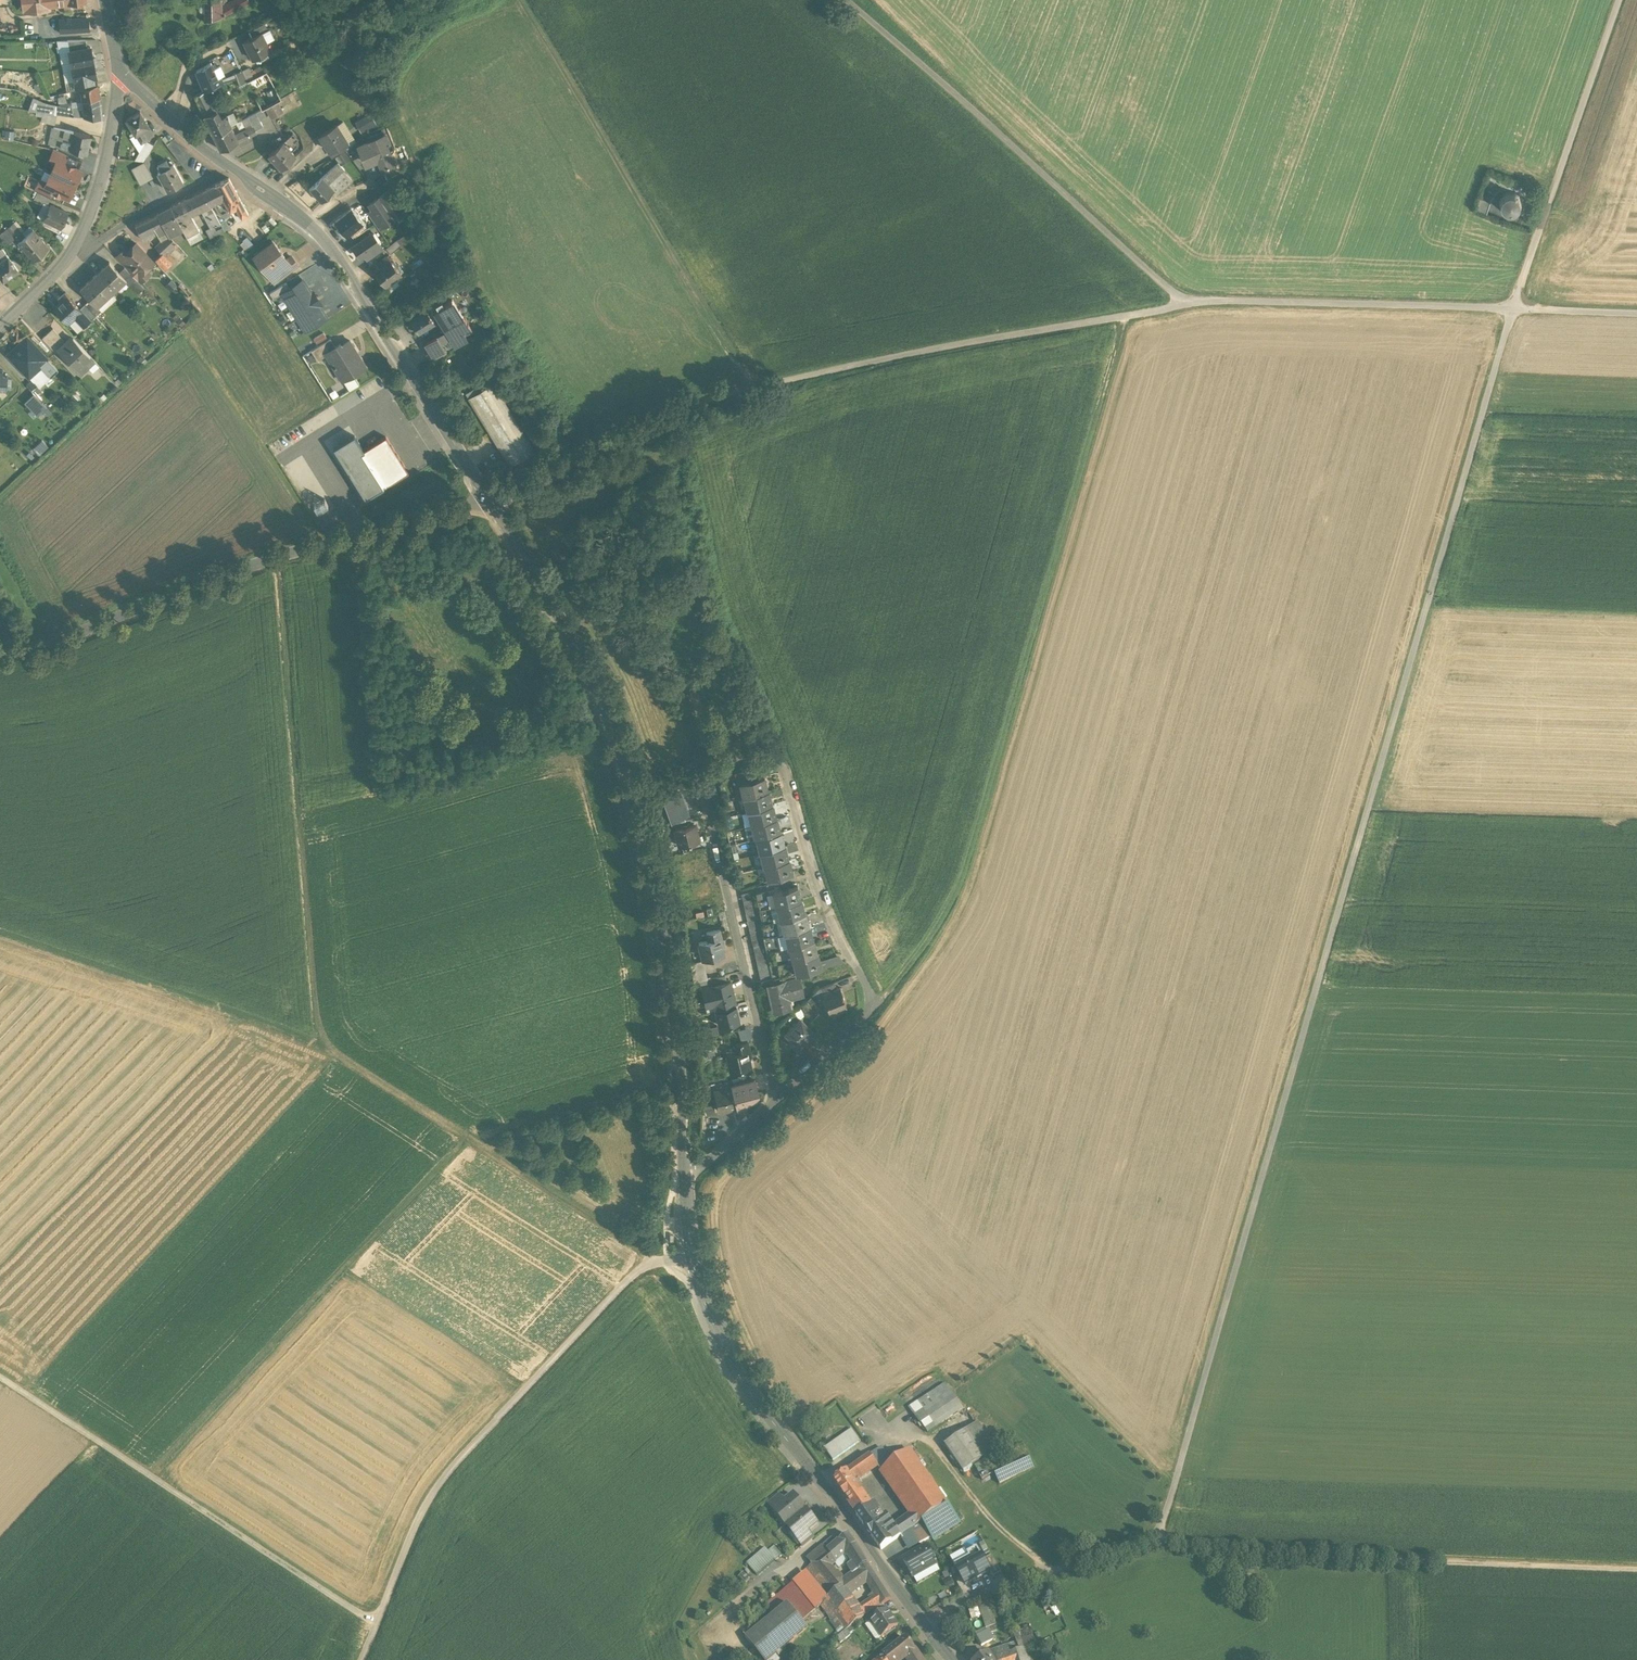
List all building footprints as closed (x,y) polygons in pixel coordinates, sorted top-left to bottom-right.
[(24,11),(25,11),(49,8),(48,6),(48,0),(22,0),(24,11)] [(221,6),(221,0),(205,0),(206,21),(220,17),(228,12),(224,5),(221,6)] [(224,5),(228,12),(248,0),(233,0),(224,5)] [(65,4),(63,4),(64,11),(85,8),(84,1),(65,4)] [(89,18),(59,20),(60,34),(90,32),(89,18)] [(264,24),(250,32),(252,37),(261,32),(261,33),(267,30),(264,24)] [(261,33),(261,32),(252,37),(243,41),(252,59),(270,50),(261,33)] [(85,40),(67,41),(69,51),(87,48),(85,40)] [(87,48),(69,51),(72,67),(95,62),(94,57),(92,55),(90,47),(87,48)] [(95,62),(72,67),(75,82),(93,78),(96,78),(95,70),(96,68),(95,62)] [(216,68),(213,69),(211,64),(196,70),(204,90),(204,91),(209,88),(222,83),(216,68)] [(264,67),(257,71),(256,70),(251,73),(254,78),(267,71),(264,67)] [(249,68),(242,71),(247,81),(254,78),(251,73),(249,68)] [(242,71),(235,75),(237,78),(239,85),(241,87),(248,83),(247,81),(242,71)] [(254,78),(247,81),(248,83),(262,109),(266,106),(276,101),(281,99),(267,71),(254,78)] [(93,78),(75,82),(76,90),(81,89),(94,85),(93,78)] [(222,83),(209,88),(213,97),(239,85),(237,78),(231,80),(226,81),(222,83)] [(94,85),(81,89),(82,101),(90,100),(89,99),(100,97),(97,84),(94,85)] [(204,90),(194,95),(200,107),(210,103),(214,101),(213,97),(209,88),(204,91),(204,90)] [(69,92),(59,95),(59,105),(71,105),(69,92)] [(100,97),(89,99),(90,100),(82,101),(82,109),(83,117),(102,118),(101,102),(100,97)] [(45,104),(34,98),(29,110),(44,113),(45,104)] [(281,111),(276,101),(266,106),(271,115),(272,116),(281,111)] [(210,103),(200,107),(204,115),(213,111),(210,103)] [(75,105),(66,107),(66,116),(83,117),(82,109),(76,109),(75,105)] [(262,109),(256,112),(260,121),(271,115),(266,106),(262,109)] [(213,111),(204,115),(208,123),(217,119),(213,111)] [(149,127),(140,112),(126,120),(135,135),(136,135),(142,131),(149,127)] [(256,112),(248,116),(251,123),(253,127),(255,131),(263,126),(260,121),(256,112)] [(56,115),(44,113),(42,122),(54,125),(56,115)] [(217,119),(208,123),(213,135),(231,127),(232,126),(226,114),(217,119)] [(372,115),(356,123),(360,132),(376,125),(372,115)] [(248,116),(242,120),(245,126),(251,123),(248,116)] [(337,126),(320,136),(330,152),(347,141),(337,126)] [(153,134),(149,127),(142,131),(145,135),(147,139),(153,134)] [(231,127),(213,135),(220,149),(237,141),(235,136),(231,127)] [(253,127),(235,136),(237,141),(255,132),(255,131),(253,127)] [(62,130),(53,128),(49,145),(58,146),(60,137),(62,130)] [(73,132),(62,130),(60,137),(72,139),(73,132)] [(142,131),(136,135),(138,139),(145,135),(142,131)] [(90,135),(74,132),(73,132),(72,139),(71,144),(70,149),(86,153),(90,135)] [(293,133),(283,142),(291,152),(298,145),(295,142),(298,139),(293,133)] [(145,135),(138,139),(141,143),(147,139),(145,135)] [(386,136),(374,140),(358,147),(364,162),(367,160),(369,165),(378,161),(383,172),(395,166),(387,145),(390,144),(386,136)] [(148,154),(153,145),(146,141),(135,161),(144,162),(148,154)] [(347,141),(330,152),(334,157),(350,147),(347,141)] [(291,152),(283,142),(282,142),(278,146),(269,155),(281,169),(295,156),(291,152)] [(67,155),(54,149),(49,160),(55,162),(57,159),(64,162),(67,155)] [(342,165),(351,159),(345,150),(337,156),(342,165)] [(157,170),(148,154),(144,162),(151,174),(157,170)] [(82,162),(67,155),(64,162),(79,169),(82,162)] [(64,162),(57,159),(55,162),(50,173),(75,184),(81,170),(79,169),(64,162)] [(173,164),(157,173),(168,191),(183,183),(173,164)] [(336,165),(322,178),(328,185),(343,172),(336,165)] [(395,166),(383,172),(387,180),(398,173),(395,167),(395,166)] [(343,172),(328,185),(330,187),(336,182),(343,190),(352,182),(343,172)] [(75,184),(50,173),(46,182),(44,186),(51,190),(65,197),(68,198),(75,184)] [(237,194),(229,178),(215,185),(223,198),(225,201),(237,194)] [(328,185),(322,178),(310,190),(321,203),(334,192),(330,187),(328,185)] [(51,190),(44,186),(46,182),(40,179),(35,191),(38,192),(48,196),(51,190)] [(336,182),(330,187),(334,192),(337,195),(343,190),(336,182)] [(215,185),(202,192),(210,205),(216,202),(223,198),(215,185)] [(65,197),(51,190),(48,196),(51,198),(62,203),(65,197)] [(393,196),(389,191),(379,198),(394,219),(404,212),(393,196)] [(48,196),(38,192),(34,199),(44,203),(47,205),(51,198),(48,196)] [(202,192),(189,199),(194,208),(197,206),(200,210),(210,205),(202,192)] [(398,192),(393,196),(404,212),(409,209),(398,192)] [(1505,194),(1502,197),(1500,200),(1499,204),(1500,208),(1502,212),(1505,214),(1508,216),(1512,216),(1516,215),(1519,213),(1522,210),(1523,207),(1523,203),(1522,199),(1520,196),(1517,194),(1513,192),(1509,193),(1505,194)] [(237,194),(225,201),(231,211),(243,204),(237,194)] [(225,201),(223,198),(216,202),(224,218),(229,215),(232,214),(230,212),(231,211),(225,201)] [(394,219),(379,198),(369,204),(373,210),(384,226),(394,219)] [(1486,215),(1491,202),(1481,198),(1476,211),(1486,215)] [(189,199),(171,208),(182,229),(187,237),(197,232),(186,211),(194,208),(189,199)] [(44,203),(37,216),(43,219),(50,206),(47,205),(44,203)] [(231,211),(230,212),(232,214),(233,216),(236,221),(248,214),(243,204),(231,211)] [(68,213),(50,205),(50,206),(43,219),(61,228),(68,213)] [(210,205),(200,210),(210,229),(210,230),(220,224),(210,205)] [(171,208),(157,215),(163,226),(169,236),(182,229),(171,208)] [(384,226),(373,210),(368,213),(379,229),(384,226)] [(362,224),(351,211),(337,222),(347,235),(352,231),(358,227),(362,224)] [(163,226),(157,215),(150,219),(158,234),(157,234),(158,236),(166,232),(163,226)] [(202,233),(209,230),(203,218),(196,221),(202,233)] [(150,219),(135,226),(144,242),(157,234),(158,234),(150,219)] [(225,221),(220,224),(224,232),(229,228),(225,221)] [(22,233),(13,223),(7,228),(15,238),(19,242),(24,236),(22,233)] [(220,224),(210,230),(210,229),(206,232),(210,239),(224,232),(220,224)] [(30,226),(22,233),(24,236),(32,229),(30,226)] [(0,234),(0,237),(7,244),(15,238),(7,228),(0,234)] [(48,248),(33,229),(32,229),(24,236),(19,242),(18,242),(34,260),(48,248)] [(372,234),(353,247),(360,258),(364,256),(380,244),(372,234)] [(406,234),(399,240),(403,245),(410,239),(406,234)] [(169,237),(156,249),(162,256),(163,256),(176,244),(170,237),(169,237)] [(244,251),(253,248),(250,238),(241,241),(244,251)] [(396,241),(386,249),(390,254),(401,246),(396,241)] [(287,261),(273,243),(262,252),(255,257),(256,258),(255,261),(258,265),(261,265),(269,275),(277,269),(276,269),(287,261)] [(380,244),(364,256),(367,261),(383,250),(380,244)] [(153,263),(136,245),(129,251),(127,249),(121,254),(134,269),(130,273),(136,280),(153,263)] [(2,248),(0,250),(0,263),(8,257),(2,248)] [(134,269),(121,254),(116,259),(124,268),(130,273),(134,269)] [(163,256),(162,256),(156,261),(165,270),(171,265),(163,256)] [(8,257),(0,263),(0,278),(3,282),(18,272),(8,257)] [(401,275),(387,257),(379,263),(381,266),(374,271),(386,287),(401,275)] [(287,261),(276,269),(277,269),(283,278),(298,267),(291,258),(287,261)] [(119,273),(109,263),(95,277),(112,294),(126,282),(124,279),(119,273)] [(124,268),(119,273),(124,279),(126,282),(129,286),(136,280),(130,273),(124,268)] [(95,277),(81,290),(90,300),(97,308),(112,294),(95,277)] [(311,294),(303,281),(290,290),(281,295),(282,295),(290,308),(291,307),(299,319),(297,320),(306,333),(328,320),(320,307),(321,306),(313,293),(311,294)] [(286,284),(270,295),(273,300),(282,295),(281,295),(290,290),(286,284)] [(79,310),(64,294),(58,300),(61,304),(54,310),(67,324),(74,318),(84,328),(91,322),(79,310)] [(441,299),(435,303),(438,307),(434,309),(437,314),(445,326),(462,315),(452,298),(443,303),(441,299)] [(97,308),(90,300),(84,306),(95,317),(101,312),(97,308)] [(438,307),(435,303),(425,309),(425,310),(426,310),(431,317),(437,314),(434,309),(438,307)] [(84,306),(79,310),(91,322),(95,318),(95,317),(84,306)] [(425,310),(410,320),(418,332),(434,322),(431,317),(426,310),(425,310)] [(462,315),(445,326),(448,330),(446,331),(437,336),(426,343),(434,357),(446,350),(441,342),(451,336),(456,344),(467,337),(464,333),(467,331),(467,332),(472,329),(468,321),(467,322),(462,315)] [(59,323),(53,328),(63,340),(69,336),(59,323)] [(53,329),(42,339),(55,353),(58,351),(57,350),(65,343),(53,329)] [(323,334),(314,340),(317,345),(326,339),(323,334)] [(48,360),(27,337),(7,355),(22,371),(24,369),(27,369),(33,375),(41,367),(48,360)] [(90,357),(73,339),(66,345),(65,343),(57,350),(58,351),(81,375),(90,366),(86,361),(90,357)] [(331,340),(325,344),(330,352),(336,348),(331,340)] [(358,354),(350,341),(342,347),(340,345),(336,348),(330,352),(329,352),(329,354),(325,356),(326,357),(342,382),(343,382),(353,376),(365,368),(357,354),(358,354)] [(325,344),(311,352),(318,362),(326,357),(325,356),(329,354),(329,352),(328,352),(330,352),(325,344)] [(41,367),(33,375),(27,369),(24,369),(22,371),(29,378),(32,381),(33,381),(39,388),(50,378),(41,367)] [(353,376),(343,382),(349,392),(359,386),(353,376)] [(39,388),(33,381),(32,381),(27,386),(35,395),(36,396),(41,391),(42,390),(39,388)] [(493,384),(482,390),(483,392),(480,394),(479,392),(469,399),(510,465),(520,459),(519,457),(522,455),(524,457),(534,451),(493,384)] [(35,395),(24,405),(37,419),(48,409),(35,395)] [(47,422),(43,429),(58,437),(62,430),(47,422)] [(334,448),(367,500),(387,487),(363,449),(354,435),(334,448)] [(385,436),(363,449),(387,487),(409,473),(385,436)] [(47,447),(43,441),(34,448),(38,454),(47,447)] [(324,500),(313,507),(316,512),(327,505),(324,500)] [(758,762),(746,765),(748,776),(763,772),(761,762),(758,762)] [(748,776),(735,779),(739,778),(742,792),(743,792),(766,787),(765,781),(766,781),(764,773),(764,772),(763,772),(748,776)] [(672,783),(658,788),(661,795),(664,794),(675,790),(672,783)] [(766,787),(743,792),(746,806),(747,805),(771,800),(769,795),(770,795),(768,786),(766,787)] [(683,811),(688,809),(680,788),(664,794),(671,815),(683,811)] [(771,800),(747,805),(750,819),(752,819),(775,814),(773,809),(774,809),(772,800),(771,800)] [(685,817),(683,811),(670,816),(672,821),(685,817)] [(775,814),(752,819),(755,833),(756,833),(779,828),(778,822),(776,814),(775,814)] [(695,821),(674,826),(678,843),(699,838),(695,821)] [(779,828),(756,833),(759,847),(760,846),(783,841),(782,836),(780,827),(779,828)] [(783,841),(760,846),(763,860),(764,860),(787,855),(786,850),(787,850),(785,841),(783,841)] [(787,855),(764,860),(767,874),(763,875),(763,876),(794,868),(791,869),(790,863),(791,863),(789,855),(787,855)] [(750,874),(739,877),(740,884),(752,882),(750,874)] [(796,882),(772,887),(775,901),(776,901),(799,896),(798,890),(796,882)] [(753,887),(741,889),(743,896),(755,894),(753,887)] [(755,894),(743,896),(744,903),(756,901),(755,894)] [(799,896),(776,901),(779,915),(781,915),(803,910),(801,904),(802,904),(800,896),(799,896)] [(756,901),(744,903),(746,910),(758,907),(756,901)] [(758,907),(746,910),(747,917),(759,914),(758,907)] [(803,910),(781,915),(784,929),(785,928),(807,923),(806,918),(807,918),(805,909),(803,910)] [(759,914),(747,917),(749,923),(761,921),(759,914)] [(761,921),(749,923),(750,930),(762,928),(761,921)] [(807,923),(785,928),(788,942),(789,942),(811,937),(810,932),(811,931),(809,923),(807,923)] [(719,926),(706,929),(708,937),(698,940),(702,957),(723,952),(722,944),(724,943),(719,926)] [(762,928),(750,930),(752,937),(763,934),(762,928)] [(763,934),(752,937),(753,944),(765,941),(763,934)] [(811,937),(789,942),(792,956),(793,956),(815,951),(814,945),(815,945),(813,937),(811,937)] [(765,941),(753,944),(755,950),(766,948),(765,941)] [(766,948),(755,950),(756,957),(768,954),(766,948)] [(815,951),(793,956),(796,970),(819,965),(818,959),(819,959),(817,950),(815,951)] [(768,954),(756,957),(758,964),(769,961),(768,954)] [(702,957),(689,960),(693,979),(707,975),(702,957)] [(769,961),(758,964),(759,971),(771,968),(769,961)] [(771,968),(759,971),(761,978),(772,975),(771,968)] [(725,971),(710,975),(711,981),(726,978),(725,971)] [(798,976),(768,983),(769,983),(774,1006),(773,1006),(774,1007),(787,1004),(789,1003),(787,994),(801,991),(801,990),(798,977),(798,976)] [(711,981),(701,984),(701,986),(704,997),(712,995),(714,1006),(715,1006),(735,1001),(733,991),(732,991),(729,978),(730,978),(730,977),(726,978),(711,981)] [(818,985),(806,996),(809,1000),(818,997),(817,995),(822,991),(835,986),(833,980),(818,985)] [(835,986),(822,991),(829,1011),(846,1005),(842,992),(842,991),(841,991),(839,985),(835,986)] [(735,1001),(715,1006),(719,1023),(739,1018),(735,1001)] [(814,1030),(800,1016),(784,1031),(798,1046),(814,1030)] [(716,1022),(701,1026),(703,1034),(718,1030),(716,1022)] [(738,1026),(740,1035),(751,1033),(749,1024),(738,1026)] [(725,1038),(723,1032),(709,1034),(711,1041),(725,1038)] [(747,1038),(734,1041),(736,1050),(726,1052),(730,1070),(751,1065),(747,1048),(749,1048),(747,1038)] [(702,1048),(703,1058),(715,1057),(714,1047),(702,1048)] [(754,1077),(731,1083),(731,1085),(736,1106),(737,1106),(743,1104),(757,1090),(754,1077)] [(731,1085),(714,1089),(719,1110),(736,1106),(731,1085)] [(706,1104),(706,1112),(715,1111),(714,1103),(706,1104)] [(946,1382),(910,1407),(915,1415),(951,1390),(946,1382)] [(951,1390),(915,1415),(928,1432),(948,1418),(963,1408),(951,1390)] [(977,1422),(945,1444),(963,1471),(996,1449),(977,1422)] [(851,1428),(824,1447),(833,1459),(860,1441),(851,1428)] [(921,1456),(915,1446),(910,1450),(916,1459),(921,1456)] [(910,1450),(881,1472),(911,1515),(917,1524),(922,1521),(948,1504),(916,1459),(910,1450)] [(870,1455),(846,1472),(853,1482),(877,1465),(870,1455)] [(1030,1459),(996,1476),(1000,1484),(1034,1468),(1030,1459)] [(853,1482),(846,1472),(833,1481),(856,1514),(857,1515),(870,1505),(853,1482)] [(779,1494),(768,1503),(774,1511),(777,1509),(776,1508),(784,1501),(779,1494)] [(784,1501),(776,1508),(777,1509),(788,1522),(805,1508),(793,1494),(784,1501)] [(870,1505),(857,1515),(856,1514),(881,1549),(882,1548),(892,1542),(885,1533),(879,1524),(885,1520),(884,1519),(885,1518),(874,1503),(870,1505)] [(948,1504),(922,1521),(932,1538),(958,1521),(948,1504)] [(805,1508),(788,1522),(799,1536),(799,1537),(808,1530),(817,1523),(805,1508)] [(891,1529),(885,1533),(892,1542),(901,1536),(900,1536),(917,1524),(911,1515),(895,1526),(891,1529)] [(895,1526),(888,1516),(885,1518),(884,1519),(885,1520),(891,1529),(895,1526)] [(885,1520),(879,1524),(885,1533),(891,1529),(885,1520)] [(924,1527),(913,1533),(920,1544),(931,1537),(924,1527)] [(808,1530),(799,1537),(799,1536),(796,1538),(802,1546),(813,1537),(808,1530)] [(856,1544),(847,1533),(836,1542),(827,1550),(835,1560),(844,1553),(846,1556),(849,1554),(853,1561),(862,1555),(856,1544)] [(832,1537),(823,1544),(827,1550),(836,1542),(832,1537)] [(823,1544),(802,1562),(806,1569),(828,1596),(841,1585),(848,1593),(866,1581),(858,1568),(853,1572),(844,1578),(837,1569),(835,1571),(830,1564),(835,1560),(827,1550),(823,1544)] [(782,1554),(774,1545),(767,1550),(775,1559),(782,1554)] [(931,1553),(926,1546),(903,1559),(913,1577),(936,1563),(934,1559),(935,1558),(932,1552),(931,1553)] [(765,1547),(746,1563),(757,1575),(775,1559),(767,1550),(765,1547)] [(956,1570),(965,1586),(991,1572),(985,1560),(977,1547),(967,1553),(969,1557),(953,1565),(956,1570)] [(867,1563),(862,1555),(853,1561),(866,1581),(867,1582),(872,1589),(881,1584),(867,1563)] [(985,1560),(991,1572),(994,1576),(1001,1572),(992,1556),(985,1560)] [(853,1561),(849,1564),(849,1566),(853,1572),(858,1568),(853,1561)] [(828,1596),(806,1569),(793,1581),(815,1609),(820,1604),(819,1603),(828,1596)] [(793,1581),(766,1603),(774,1613),(787,1602),(802,1620),(815,1609),(793,1581)] [(874,1592),(868,1595),(871,1599),(863,1604),(858,1608),(864,1616),(871,1611),(881,1604),(882,1604),(891,1599),(881,1584),(872,1589),(874,1592)] [(841,1585),(828,1596),(850,1626),(864,1616),(848,1593),(841,1585)] [(850,1626),(828,1596),(819,1603),(820,1604),(827,1614),(830,1620),(833,1623),(828,1627),(835,1637),(836,1637),(846,1629),(850,1626)] [(995,1625),(988,1601),(978,1604),(986,1627),(986,1628),(987,1628),(995,1625)] [(745,1637),(763,1659),(769,1659),(808,1629),(788,1603),(745,1637)] [(881,1604),(871,1611),(875,1617),(886,1610),(882,1604),(881,1604)] [(875,1617),(870,1621),(882,1637),(898,1626),(887,1609),(886,1610),(875,1617)] [(1035,1645),(1029,1625),(1023,1627),(1023,1630),(1020,1634),(1015,1635),(1018,1643),(1020,1650),(1027,1648),(1035,1645)] [(987,1628),(986,1628),(986,1627),(975,1633),(981,1646),(993,1639),(987,1628)] [(846,1629),(836,1637),(840,1642),(850,1634),(846,1629)] [(906,1639),(883,1657),(885,1659),(902,1659),(906,1657),(915,1651),(906,1639)] [(1029,1648),(1033,1659),(1035,1659),(1040,1658),(1038,1651),(1046,1649),(1053,1646),(1051,1640),(1044,1642),(1044,1643),(1029,1648)] [(1018,1643),(1008,1646),(1010,1653),(1020,1650),(1018,1643)] [(988,1653),(993,1659),(1010,1653),(1008,1646),(988,1653)] [(1060,1652),(1058,1646),(1050,1649),(1052,1654),(1060,1652)] [(1010,1653),(1012,1659),(1030,1659),(1027,1648),(1020,1650),(1010,1653)] [(915,1651),(906,1657),(908,1659),(921,1659),(915,1651)]
